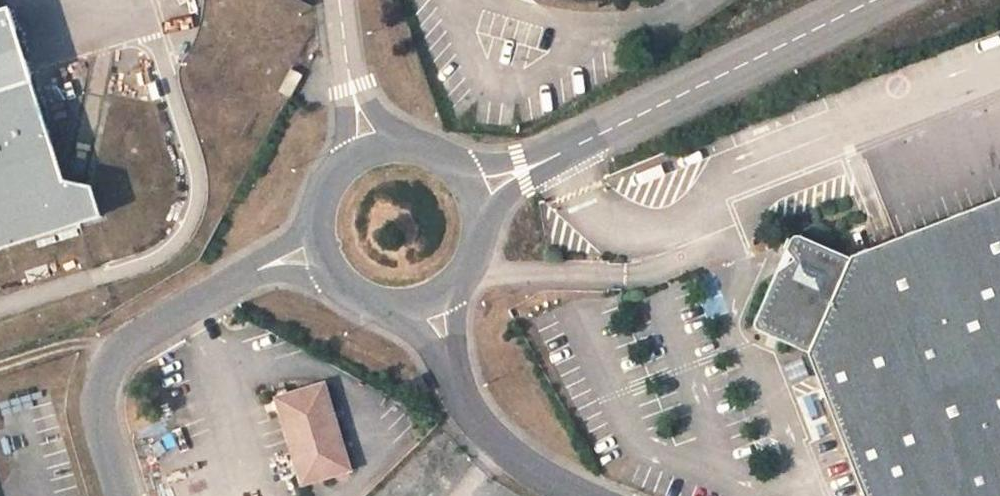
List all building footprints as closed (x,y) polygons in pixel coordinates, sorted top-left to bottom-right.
[(99,215),(90,184),(62,178),(6,3),(0,5),(0,246),(99,215)] [(303,73),(289,67),(277,90),(291,96),(303,73)] [(852,258),(810,353),(864,495),(999,495),(999,201),(852,258)] [(794,260),(776,270),(755,317),(755,319),(754,320),(754,323),(755,325),(756,327),(757,329),(758,330),(810,353),(852,258),(801,235),(797,235),(796,235),(794,235),(792,236),(791,238),(789,241),(786,249),(794,260)] [(413,379),(418,389),(416,390),(419,396),(429,391),(426,385),(423,386),(419,376),(413,379)] [(276,400),(301,482),(347,468),(323,386),(276,400)]
